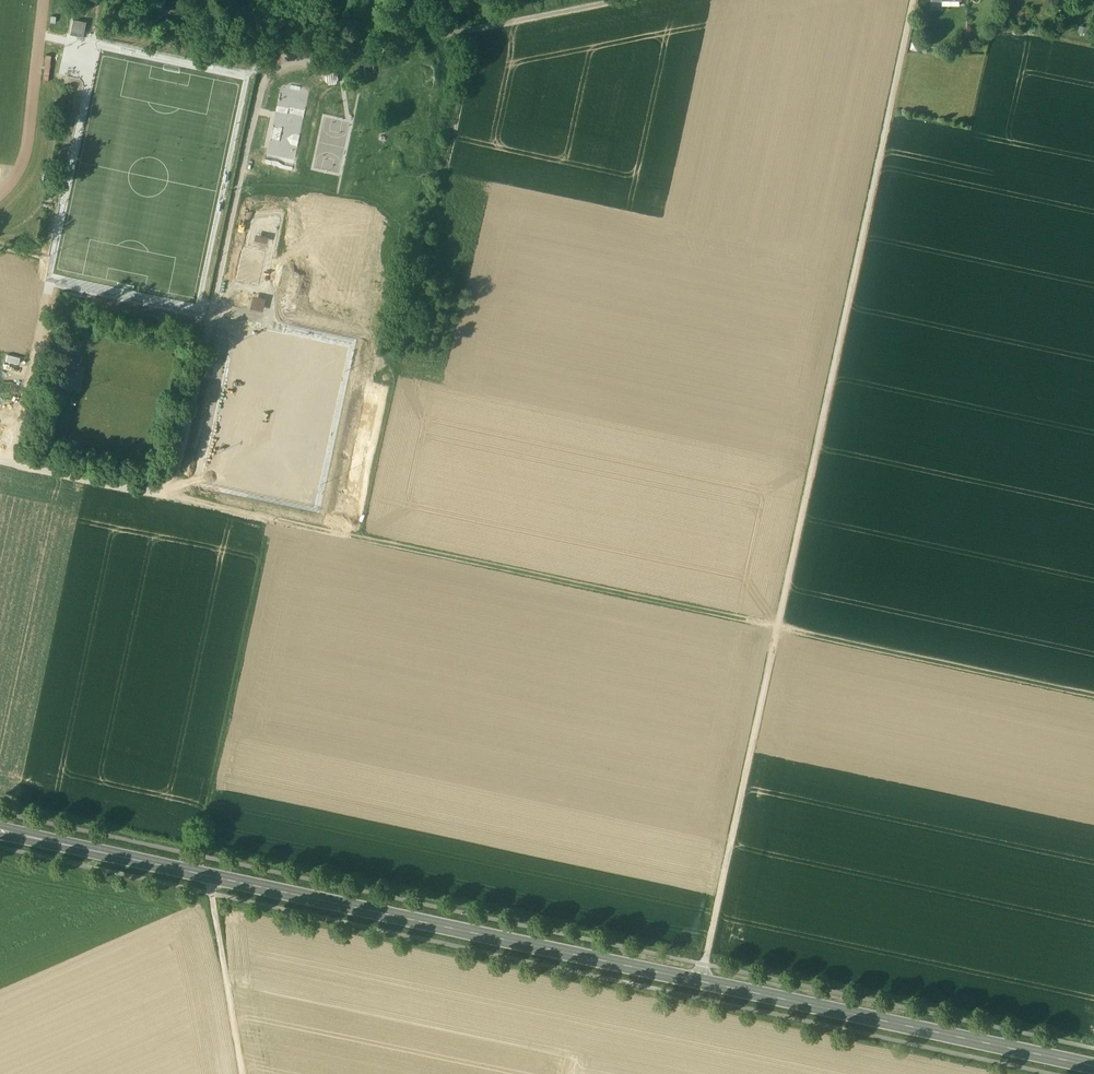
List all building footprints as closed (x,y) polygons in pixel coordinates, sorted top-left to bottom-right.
[(86,22),(73,20),(70,34),(83,37),(86,22)] [(328,71),(325,76),(326,81),(330,85),(336,84),(339,79),(339,74),(335,71),(328,71)] [(242,288),(238,309),(275,317),(279,296),(242,288)] [(65,395),(57,394),(56,401),(64,403),(65,395)]
